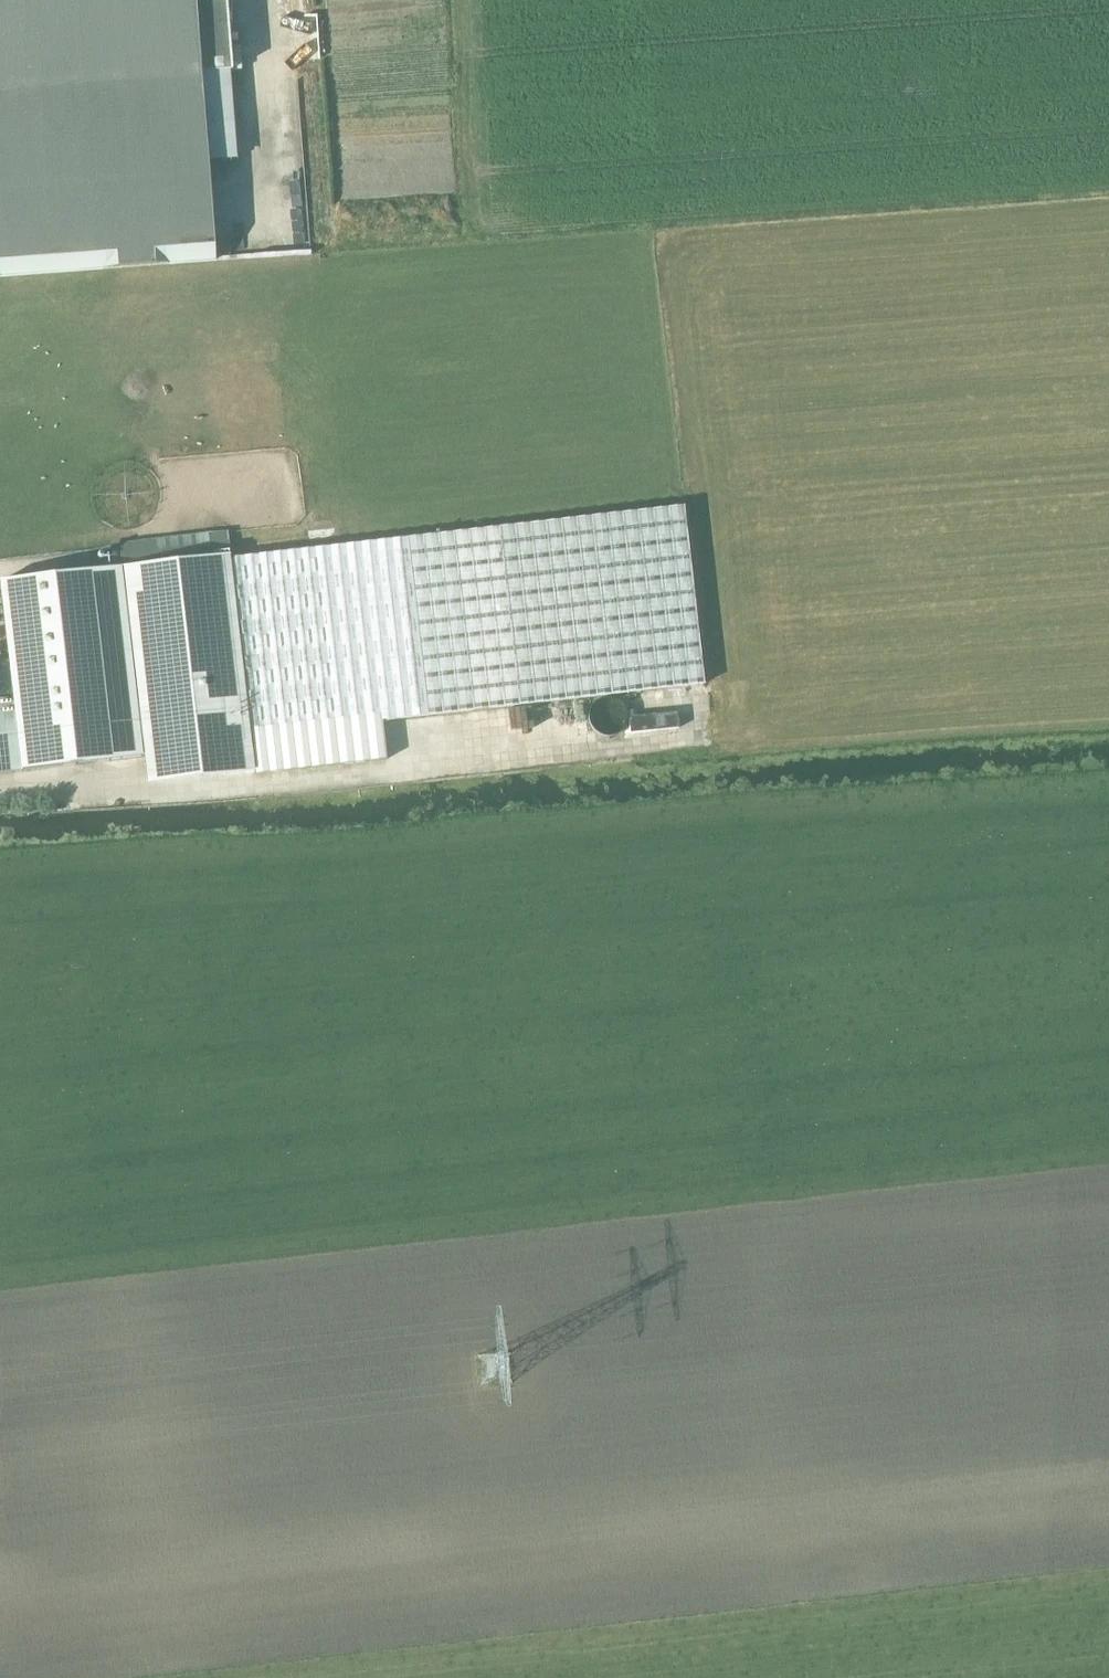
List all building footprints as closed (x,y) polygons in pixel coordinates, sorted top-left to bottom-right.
[(41,274),(214,260),(207,163),(200,74),(194,2),(194,0),(0,0),(0,277),(41,274)] [(194,2),(200,74),(231,72),(225,0),(224,0),(194,2)] [(402,65),(403,42),(383,41),(382,65),(402,65)] [(0,697),(0,770),(18,768),(141,754),(144,780),(250,768),(246,737),(378,722),(704,685),(684,507),(230,559),(229,555),(0,582),(0,583),(13,695),(0,697)] [(129,541),(214,540),(214,522),(128,524),(129,541)] [(378,722),(246,737),(250,768),(250,775),(383,760),(378,722)]
